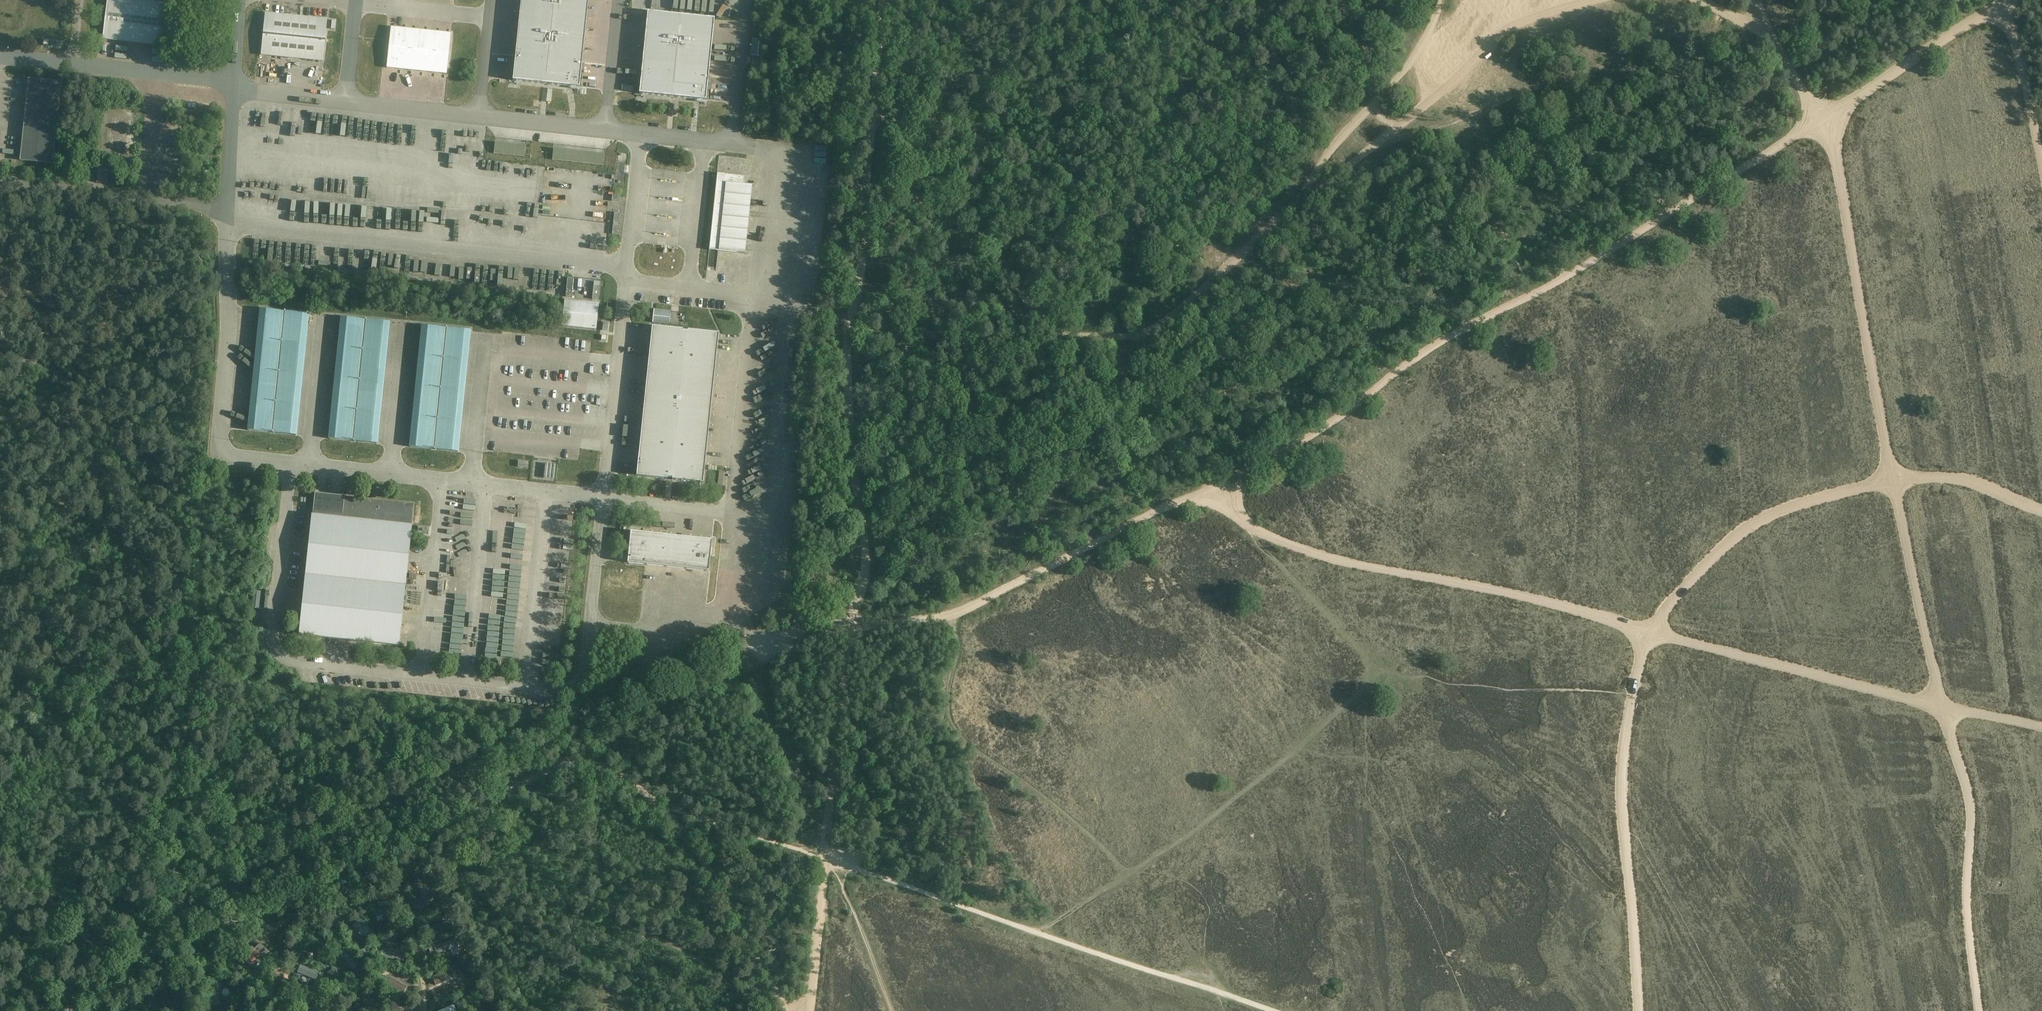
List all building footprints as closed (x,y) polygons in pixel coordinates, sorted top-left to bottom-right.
[(104,39),(165,46),(170,4),(137,0),(108,0),(104,39)] [(582,62),(588,0),(521,0),(513,81),(579,87),(580,86),(582,62)] [(639,94),(675,97),(706,101),(714,19),(647,12),(639,94)] [(266,13),(261,55),(322,61),(327,19),(266,13)] [(387,68),(447,74),(451,34),(391,27),(387,68)] [(52,164),(61,83),(29,80),(21,161),(52,164)] [(127,138),(127,136),(129,113),(104,111),(99,154),(125,156),(127,138)] [(526,146),(495,143),(494,153),(525,157),(526,146)] [(604,155),(553,149),(552,160),(603,165),(604,155)] [(96,182),(108,183),(109,168),(98,167),(96,182)] [(612,234),(618,235),(620,213),(614,213),(612,234)] [(567,278),(566,296),(572,297),(574,279),(567,278)] [(598,304),(565,300),(562,326),(595,329),(598,304)] [(309,314),(259,309),(248,429),(297,434),(309,314)] [(669,324),(671,311),(654,309),(652,323),(669,324)] [(389,321),(339,317),(327,438),(377,443),(389,321)] [(471,330),(420,325),(408,447),(459,452),(471,330)] [(652,326),(652,327),(636,476),(667,479),(667,477),(672,478),(672,480),(703,483),(719,333),(688,330),(688,331),(683,331),(683,330),(652,326)] [(1849,353),(1843,361),(1848,365),(1854,356),(1849,353)] [(300,625),(299,636),(318,638),(350,641),(399,646),(403,611),(403,610),(408,562),(409,550),(412,525),(411,525),(413,505),(344,498),(345,496),(315,493),(314,507),(313,515),(312,515),(309,539),(309,540),(308,550),(308,551),(303,599),(303,600),(302,610),(301,611),(300,623),(300,625)] [(418,527),(418,534),(429,535),(429,528),(418,527)] [(712,540),(650,534),(642,533),(642,535),(638,534),(638,533),(630,532),(627,563),(709,571),(710,555),(711,555),(712,548),(711,548),(712,540)] [(252,608),(259,609),(261,592),(254,591),(252,608)] [(735,631),(731,625),(720,631),(723,637),(735,631)] [(415,907),(421,913),(438,896),(432,890),(415,907)] [(374,910),(376,917),(377,917),(378,921),(385,919),(384,915),(387,914),(387,916),(391,915),(391,913),(394,912),(392,905),(374,910)] [(354,926),(359,930),(358,932),(361,934),(362,933),(369,938),(374,933),(359,920),(354,926)] [(449,920),(430,928),(433,935),(452,927),(449,920)] [(436,954),(458,947),(456,939),(434,946),(436,954)] [(324,961),(326,942),(319,941),(317,960),(324,961)] [(252,945),(243,957),(251,965),(261,954),(267,960),(273,953),(261,942),(255,948),(252,945)] [(359,964),(346,948),(339,954),(352,970),(359,964)] [(405,953),(384,948),(382,957),(403,962),(405,953)] [(295,963),(292,971),(314,979),(317,971),(295,963)] [(432,977),(436,986),(461,974),(457,966),(432,977)] [(256,970),(253,974),(258,978),(261,974),(256,970)] [(387,984),(403,993),(407,986),(390,977),(387,984)] [(372,1002),(374,1002),(371,998),(370,998),(367,994),(361,998),(369,1010),(376,1010),(377,1010),(372,1002)] [(286,1009),(289,1006),(283,1000),(273,1010),(284,1010),(286,1009)] [(316,1010),(319,1010),(320,1008),(319,1007),(320,1004),(314,1000),(308,1010),(316,1010)] [(373,1003),(376,1009),(381,1005),(378,1000),(373,1003)]
